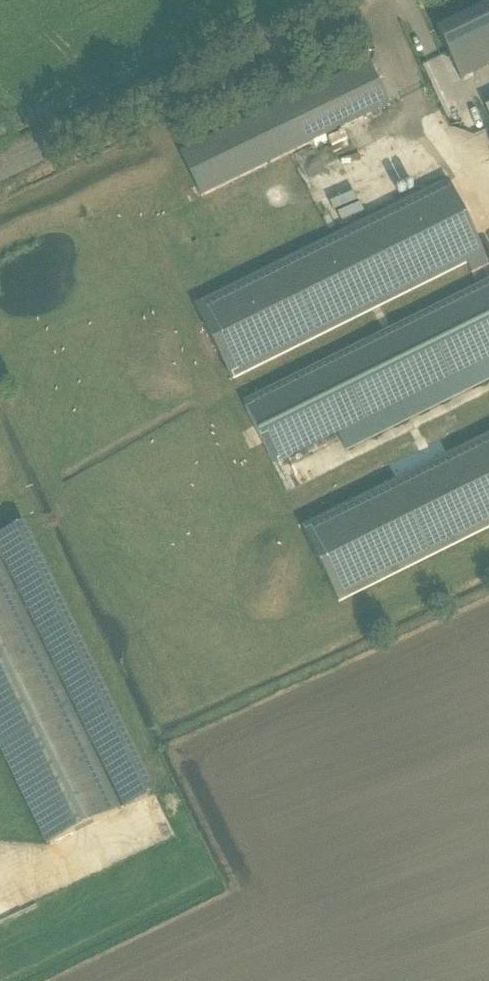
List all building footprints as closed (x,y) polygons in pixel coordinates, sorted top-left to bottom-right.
[(446,48),(462,82),(488,69),(488,5),(437,30),(446,48)] [(215,191),(391,106),(370,63),(194,147),(215,191)] [(346,146),(300,167),(309,186),(354,166),(346,146)] [(485,255),(458,200),(452,189),(448,181),(195,306),(232,382),(242,377),(468,266),(473,274),(484,269),(488,266),(485,257),(486,257),(485,255)] [(342,203),(317,207),(320,227),(345,223),(342,203)] [(242,405),(275,469),(488,362),(488,281),(242,405)] [(275,469),(290,502),(488,404),(488,362),(275,469)] [(488,530),(488,435),(302,528),(339,604),(488,530)] [(45,844),(47,848),(123,812),(122,811),(156,794),(157,794),(155,790),(26,524),(0,536),(0,752),(45,844)]
